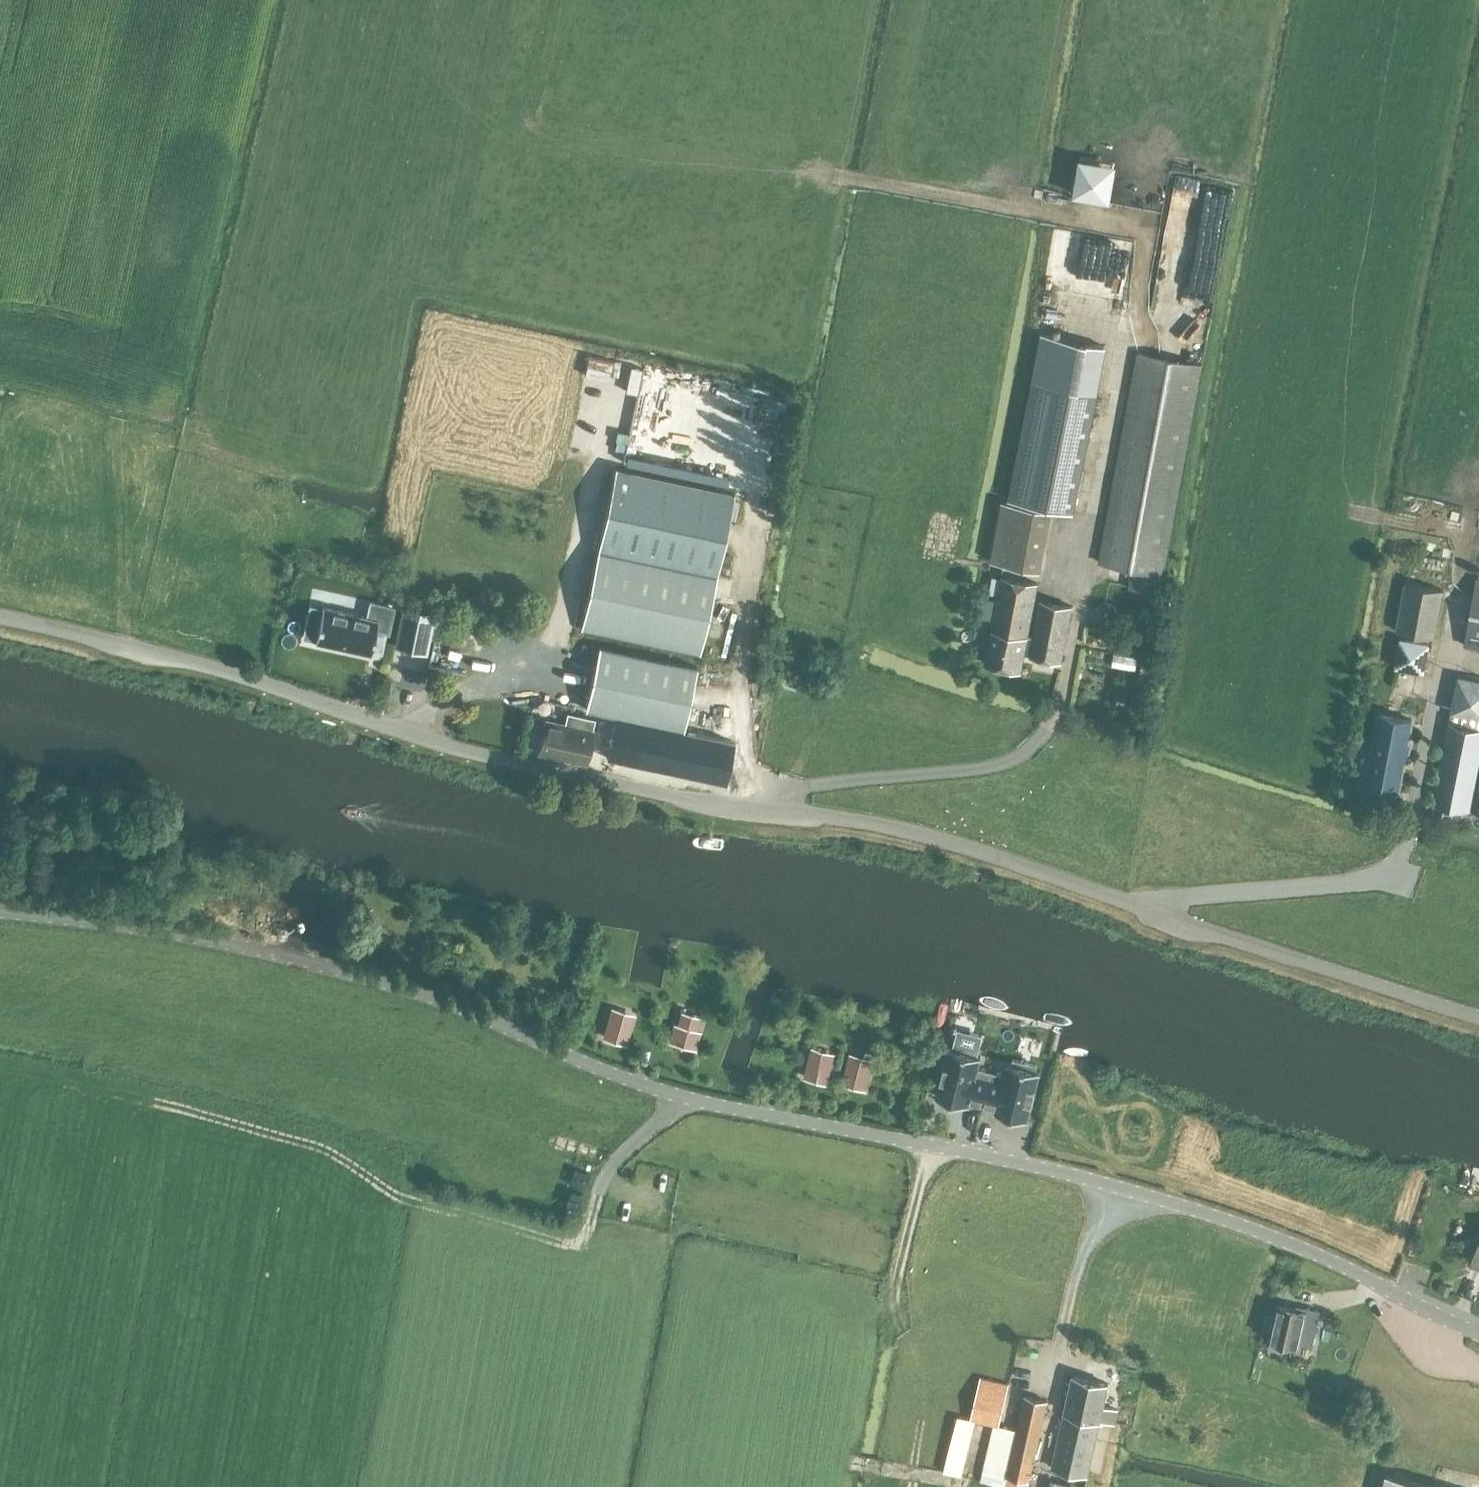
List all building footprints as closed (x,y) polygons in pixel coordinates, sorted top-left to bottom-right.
[(1111,198),(1118,160),(1081,154),(1075,192),(1111,198)] [(1207,183),(1198,253),(1225,257),(1234,186),(1207,183)] [(1074,255),(1112,258),(1110,283),(1128,284),(1131,240),(1075,236),(1074,255)] [(1010,497),(1071,509),(1095,390),(1096,390),(1105,344),(1043,331),(1010,497)] [(1158,590),(1203,363),(1140,350),(1099,560),(1133,566),(1130,584),(1158,590)] [(775,387),(743,385),(741,416),(772,419),(775,387)] [(583,627),(702,652),(736,492),(617,467),(583,627)] [(1003,566),(1041,573),(1053,511),(1001,499),(990,562),(1003,566)] [(1031,653),(1063,660),(1074,604),(1042,598),(1035,632),(1029,631),(1039,581),(1002,574),(985,661),(1023,668),(1026,651),(1031,652),(1031,653)] [(1478,646),(1478,576),(1477,576),(1464,643),(1478,646)] [(1397,629),(1434,636),(1443,588),(1406,581),(1397,629)] [(315,641),(369,652),(372,653),(377,629),(389,631),(394,605),(371,600),(368,615),(323,606),(315,641)] [(396,646),(427,652),(435,612),(404,606),(396,646)] [(1402,633),(1395,662),(1425,669),(1432,640),(1402,633)] [(587,708),(685,729),(699,666),(600,644),(587,708)] [(1137,664),(1139,653),(1117,650),(1115,660),(1137,664)] [(472,677),(474,665),(427,657),(425,669),(472,677)] [(1143,657),(1138,681),(1150,683),(1155,659),(1143,657)] [(1475,784),(1478,762),(1478,677),(1458,673),(1450,711),(1452,711),(1435,799),(1478,808),(1478,785),(1475,784)] [(577,725),(547,719),(541,751),(587,761),(593,729),(593,728),(595,717),(579,713),(577,725)] [(1366,783),(1399,789),(1404,760),(1407,760),(1411,739),(1408,739),(1412,719),(1379,713),(1366,783)] [(616,717),(607,757),(727,782),(735,741),(616,717)] [(611,1006),(603,1037),(627,1044),(636,1012),(611,1006)] [(674,1022),(669,1041),(697,1049),(703,1030),(698,1028),(701,1016),(681,1010),(678,1023),(674,1022)] [(810,1045),(802,1076),(827,1083),(835,1051),(810,1045)] [(949,1049),(936,1098),(967,1106),(968,1102),(982,1106),(991,1073),(977,1069),(980,1057),(976,1056),(977,1052),(954,1046),(952,1050),(949,1049)] [(849,1051),(842,1082),(867,1088),(875,1057),(849,1051)] [(991,1073),(982,1106),(996,1109),(995,1113),(1026,1121),(1039,1073),(1035,1072),(1036,1067),(1013,1061),(1011,1066),(1008,1065),(1005,1076),(991,1073)] [(1465,1236),(1463,1244),(1471,1246),(1473,1238),(1465,1236)] [(1439,1290),(1449,1293),(1452,1284),(1442,1280),(1439,1290)] [(1299,1340),(1313,1343),(1320,1308),(1307,1305),(1306,1309),(1278,1303),(1271,1336),(1299,1342),(1299,1340)] [(1101,1418),(1114,1422),(1118,1407),(1105,1404),(1110,1382),(1073,1374),(1051,1465),(1087,1474),(1101,1418)] [(982,1376),(972,1417),(1000,1423),(1009,1383),(982,1376)] [(1048,1399),(1026,1394),(1004,1486),(1027,1486),(1048,1399)] [(1426,1482),(1389,1473),(1385,1486),(1450,1486),(1426,1482)] [(1049,1486),(1083,1486),(1084,1480),(1050,1477),(1049,1486)]
